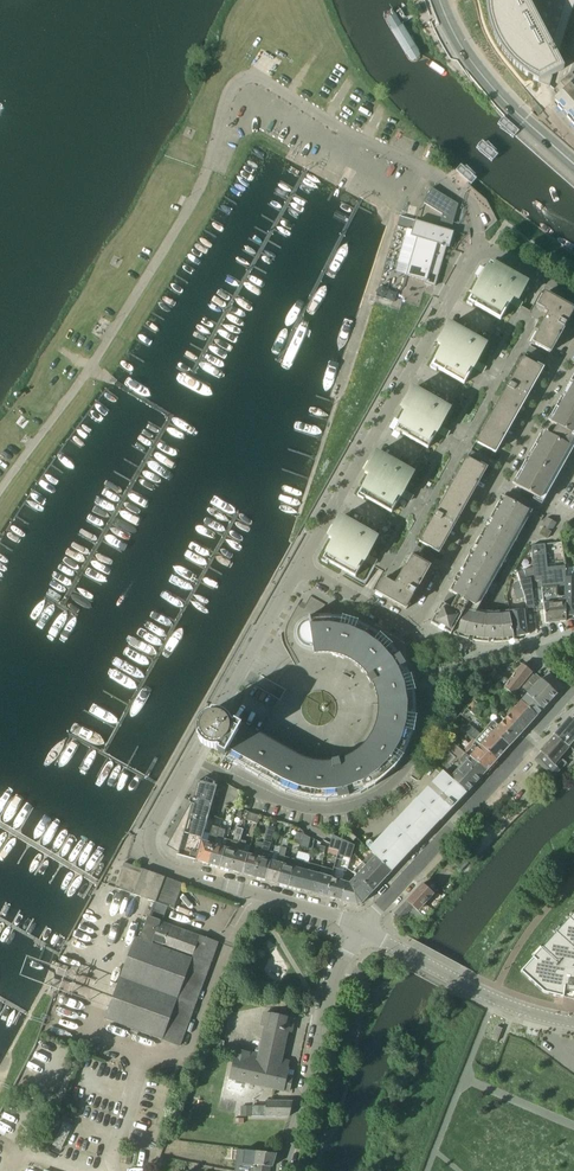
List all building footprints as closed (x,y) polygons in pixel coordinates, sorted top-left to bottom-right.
[(486,9),(488,18),(490,26),(488,27),(492,34),(498,45),(504,55),(511,63),(520,70),(528,77),(531,78),(533,79),(535,81),(543,84),(550,86),(553,76),(551,76),(564,69),(556,53),(560,54),(573,7),(573,0),(486,0),(486,9)] [(396,9),(385,16),(414,56),(424,49),(396,9)] [(572,73),(559,84),(555,90),(554,91),(556,90),(560,95),(555,100),(560,106),(562,104),(565,109),(564,110),(569,116),(571,115),(573,119),(573,75),(572,73)] [(518,128),(504,116),(503,117),(500,121),(499,122),(514,136),(516,135),(520,130),(518,128)] [(500,152),(484,138),(477,146),(492,160),(500,152)] [(478,175),(463,161),(460,164),(456,169),(470,182),(471,183),(477,177),(478,175)] [(418,239),(446,246),(449,247),(453,232),(451,231),(459,204),(432,188),(423,202),(443,214),(439,228),(416,221),(411,236),(418,238),(418,239)] [(435,286),(446,246),(418,239),(410,265),(407,275),(426,281),(425,284),(435,286)] [(439,344),(444,347),(437,358),(432,366),(438,369),(460,382),(463,384),(464,384),(450,410),(449,409),(446,407),(441,405),(437,402),(432,400),(427,397),(423,394),(418,392),(413,389),(408,398),(402,408),(407,411),(401,422),(396,430),(402,433),(424,446),(427,448),(428,448),(414,474),(413,473),(410,472),(405,469),(400,466),(396,464),(391,461),(387,459),(382,456),(377,453),(372,463),(371,462),(368,469),(366,472),(371,475),(364,487),(360,495),(365,498),(388,510),(391,512),(392,513),(377,538),(376,538),(373,536),(368,533),(363,530),(359,528),(354,525),(350,523),(345,520),(341,518),(340,518),(335,527),(329,537),(330,537),(335,539),(328,551),(324,559),(329,562),(342,569),(346,571),(355,577),(365,561),(372,565),(398,579),(411,557),(411,556),(411,557),(420,542),(420,541),(467,457),(468,457),(476,442),(524,357),(524,358),(532,343),(532,342),(545,319),(519,305),(521,302),(518,300),(527,284),(491,263),(487,270),(483,269),(478,278),(481,280),(473,294),(469,302),(474,305),(497,317),(500,319),(501,320),(486,345),(485,345),(482,343),(478,340),(473,338),(468,335),(464,333),(459,330),(455,328),(449,325),(444,334),(438,343),(439,344)] [(532,343),(550,353),(566,325),(567,325),(573,312),(573,310),(544,294),(536,308),(548,314),(545,319),(532,342),(532,343)] [(543,368),(537,365),(524,358),(524,357),(476,442),(495,453),(509,428),(510,428),(529,394),(529,393),(543,368)] [(551,416),(554,418),(552,423),(557,426),(552,436),(546,433),(543,437),(540,436),(516,480),(519,481),(516,486),(544,502),(573,448),(573,375),(551,416)] [(467,457),(420,541),(420,542),(439,553),(453,527),(454,528),(459,518),(459,517),(487,468),(467,457)] [(486,596),(532,513),(503,496),(449,591),(452,593),(445,605),(442,603),(431,624),(451,635),(452,634),(462,638),(472,640),(478,614),(479,611),(477,610),(485,596),(486,596)] [(557,523),(547,517),(542,526),(552,532),(557,523)] [(564,552),(563,552),(562,542),(532,545),(532,555),(534,567),(535,581),(541,580),(544,610),(546,623),(566,621),(566,616),(565,577),(565,566),(564,552)] [(414,595),(430,567),(411,557),(411,556),(411,557),(398,579),(395,585),(384,578),(376,592),(406,610),(414,595)] [(534,611),(544,610),(541,580),(535,581),(534,567),(525,570),(527,579),(520,582),(520,583),(525,601),(525,602),(527,609),(534,608),(534,611)] [(565,577),(566,616),(573,616),(573,577),(565,577)] [(523,602),(525,602),(525,601),(520,583),(512,585),(513,588),(509,588),(507,596),(515,595),(517,600),(522,599),(523,602)] [(514,637),(509,611),(509,610),(508,611),(509,614),(494,616),(495,642),(502,642),(509,641),(509,640),(514,639),(514,637)] [(527,635),(527,634),(524,610),(509,611),(514,637),(527,635)] [(495,642),(494,616),(478,614),(472,640),(483,642),(495,642)] [(343,617),(330,615),(322,615),(310,616),(309,616),(309,620),(305,621),(300,625),(297,632),(298,639),(303,645),(310,647),(314,647),(314,650),(315,654),(319,653),(323,653),(327,653),(331,654),(336,654),(340,655),(344,657),(347,658),(353,661),(356,663),(359,666),(362,668),(364,670),(368,676),(367,677),(371,683),(372,682),(374,688),(376,693),(377,699),(378,704),(378,710),(377,716),(377,720),(375,724),(374,729),(372,733),(370,737),(367,741),(364,744),(361,747),(356,751),(351,755),(345,758),(339,760),(339,759),(339,758),(333,760),(332,760),(332,762),(331,762),(330,762),(326,762),(322,762),(318,762),(313,761),(309,760),(305,759),(301,757),(297,755),(260,733),(259,733),(253,730),(248,727),(244,724),(243,724),(242,726),(242,727),(226,755),(225,757),(225,758),(286,792),(298,796),(310,799),(326,800),(338,799),(350,796),(361,793),(375,785),(385,777),(394,768),(404,755),(409,744),(414,732),(416,716),(416,702),(415,690),(411,675),(406,664),(400,654),(399,654),(392,645),(390,643),(380,634),(370,627),(358,621),(343,617)] [(510,681),(504,687),(514,695),(520,688),(523,691),(543,709),(557,694),(534,671),(532,673),(522,665),(510,681)] [(493,678),(500,683),(505,677),(498,672),(495,669),(490,675),(493,678)] [(543,709),(523,691),(517,698),(522,701),(537,716),(543,709)] [(537,716),(522,701),(517,698),(509,706),(514,710),(505,719),(521,734),(537,716)] [(473,713),(480,705),(474,700),(467,708),(473,713)] [(218,751),(226,755),(242,727),(242,726),(235,722),(234,724),(232,722),(231,721),(230,719),(228,717),(227,716),(225,714),(223,713),(222,713),(220,712),(218,712),(217,712),(215,712),(214,712),(212,712),(210,712),(208,713),(206,714),(204,715),(202,717),(201,718),(200,720),(198,722),(198,724),(197,726),(197,728),(197,730),(197,732),(197,734),(198,736),(198,738),(199,739),(200,741),(201,742),(202,744),(204,745),(206,746),(208,747),(209,748),(211,748),(212,748),(213,749),(215,749),(216,749),(217,748),(219,750),(218,751)] [(443,728),(453,737),(457,732),(455,730),(458,726),(445,714),(443,728)] [(569,718),(562,726),(555,734),(570,748),(573,751),(573,722),(569,718)] [(487,726),(488,726),(510,746),(521,734),(505,719),(499,725),(495,721),(492,721),(487,726)] [(497,760),(510,746),(488,726),(481,734),(470,724),(464,731),(475,740),(481,745),(497,760)] [(540,764),(552,777),(567,763),(566,762),(567,762),(566,761),(562,757),(570,748),(555,734),(541,751),(542,752),(535,759),(536,759),(535,760),(539,764),(540,764)] [(487,771),(497,760),(481,745),(475,740),(464,751),(465,752),(487,771)] [(451,778),(467,792),(487,771),(465,752),(464,751),(464,752),(455,744),(448,752),(459,761),(453,768),(457,771),(451,778)] [(451,778),(446,774),(435,786),(420,801),(419,802),(396,826),(372,852),(392,871),(416,846),(440,821),(441,820),(440,819),(448,811),(454,805),(455,806),(467,792),(451,778)] [(186,814),(207,820),(217,786),(199,780),(194,798),(193,798),(192,798),(191,799),(190,800),(190,801),(190,802),(191,803),(192,804),(186,814)] [(259,818),(260,815),(249,812),(248,815),(246,820),(257,823),(259,818)] [(204,832),(207,820),(186,814),(169,845),(179,851),(178,855),(196,860),(202,840),(204,832)] [(219,828),(212,826),(211,831),(210,833),(204,832),(202,840),(196,860),(209,864),(219,828)] [(225,830),(220,828),(219,828),(209,864),(220,867),(228,839),(223,838),(225,830)] [(240,840),(243,830),(237,828),(233,841),(231,840),(228,839),(220,867),(232,871),(240,840)] [(345,833),(354,841),(357,838),(348,830),(345,833)] [(301,840),(302,840),(304,832),(296,834),(295,838),(294,843),(300,845),(301,840)] [(269,851),(273,836),(266,834),(263,843),(264,843),(254,877),(266,880),(272,861),(271,861),(274,852),(269,851)] [(355,845),(333,835),(329,848),(338,850),(337,856),(351,860),(355,845)] [(245,847),(246,841),(240,840),(232,871),(243,874),(248,854),(243,852),(245,847)] [(264,843),(263,843),(258,841),(256,848),(254,855),(248,854),(243,874),(254,877),(264,843)] [(285,856),(287,848),(281,847),(281,848),(276,862),(272,861),(266,880),(278,884),(284,856),(285,856)] [(338,850),(329,848),(328,853),(337,856),(338,850)] [(297,858),(308,860),(309,854),(299,852),(297,858)] [(392,871),(372,852),(362,863),(383,881),(392,871)] [(296,859),(285,856),(284,856),(278,884),(289,887),(296,859)] [(302,890),(310,863),(296,859),(289,887),(302,890)] [(115,888),(155,902),(165,906),(174,909),(183,884),(132,865),(125,862),(115,888)] [(383,881),(362,863),(362,862),(353,872),(357,875),(374,891),(383,881)] [(314,893),(321,866),(310,863),(302,890),(314,893)] [(333,869),(322,866),(321,866),(314,893),(315,894),(326,896),(331,877),(333,869)] [(362,903),(374,891),(357,875),(350,883),(344,881),(340,900),(358,904),(362,903)] [(340,900),(344,881),(331,877),(326,896),(330,897),(340,900)] [(403,900),(424,920),(433,910),(424,902),(431,894),(419,883),(403,900)] [(152,909),(149,917),(160,921),(163,912),(165,906),(155,902),(152,909)] [(543,992),(572,999),(573,999),(573,911),(520,971),(543,992)] [(160,921),(149,917),(141,939),(136,938),(107,1018),(181,1046),(218,943),(160,921)] [(294,1020),(266,1013),(265,1013),(262,1025),(266,1026),(264,1033),(263,1033),(263,1034),(264,1034),(263,1040),(260,1040),(258,1048),(261,1048),(259,1055),(237,1050),(236,1057),(235,1057),(230,1078),(283,1090),(284,1090),(289,1091),(292,1077),(287,1076),(288,1069),(287,1068),(289,1061),(281,1060),(283,1053),(284,1053),(284,1052),(283,1052),(284,1046),(285,1046),(286,1045),(284,1045),(286,1038),(287,1039),(287,1038),(286,1037),(288,1031),(291,1032),(294,1020)] [(498,1041),(503,1028),(497,1026),(492,1039),(498,1041)] [(293,1101),(291,1101),(266,1101),(266,1106),(252,1106),(252,1116),(289,1117),(293,1101)] [(241,1116),(252,1116),(252,1106),(241,1106),(241,1116)] [(73,1125),(64,1120),(53,1143),(62,1147),(73,1125)] [(246,1150),(237,1149),(236,1157),(241,1158),(239,1170),(270,1170),(270,1166),(272,1167),(277,1153),(246,1150)] [(132,1151),(125,1150),(122,1163),(130,1164),(132,1151)]
